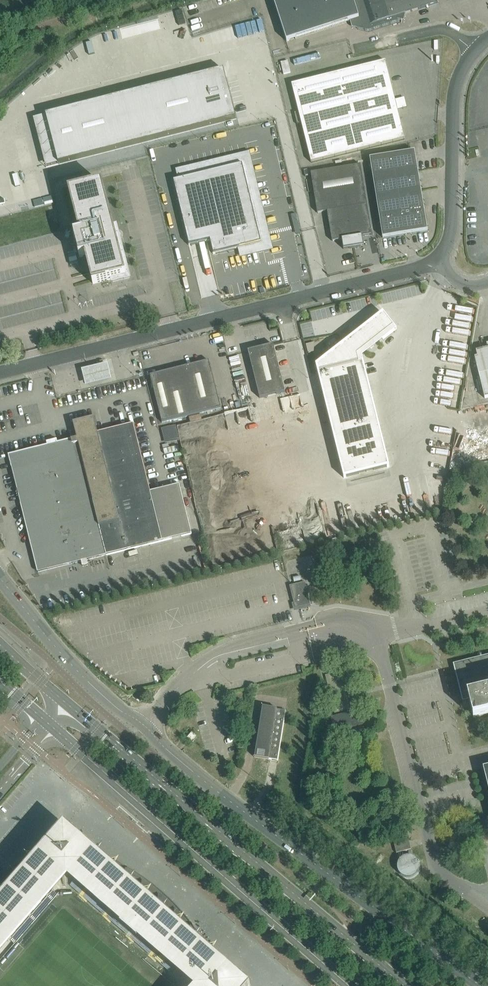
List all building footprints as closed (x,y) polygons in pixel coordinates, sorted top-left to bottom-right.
[(437,0),(268,0),(277,28),(280,38),(355,14),(353,25),(358,26),(357,29),(368,31),(398,21),(397,19),(402,20),(403,14),(438,3),(437,0)] [(290,72),(288,61),(280,62),(283,74),(290,72)] [(405,140),(398,110),(385,61),(292,85),(298,112),(294,113),(297,125),(301,124),(311,163),(405,140)] [(224,69),(46,115),(58,164),(236,119),(224,69)] [(428,231),(415,151),(370,159),(383,238),(428,231)] [(242,164),(173,180),(189,246),(210,241),(213,254),(261,243),(242,164)] [(372,235),(360,165),(311,173),(317,213),(327,211),(332,241),(342,240),(343,249),(364,246),(362,236),(372,235)] [(102,183),(69,192),(80,234),(74,235),(79,257),(86,256),(93,284),(112,279),(112,282),(129,278),(120,240),(120,239),(121,238),(121,237),(121,236),(121,235),(120,234),(119,233),(118,233),(116,226),(113,226),(102,183)] [(289,279),(277,282),(279,288),(291,286),(289,279)] [(379,318),(317,366),(345,478),(389,467),(363,362),(360,363),(358,356),(390,332),(379,318)] [(285,392),(273,344),(248,351),(260,398),(285,392)] [(476,351),(478,357),(475,358),(485,398),(487,398),(487,348),(476,351)] [(221,408),(209,361),(150,375),(162,422),(221,408)] [(108,366),(82,373),(86,389),(112,383),(108,366)] [(150,492),(133,424),(98,433),(94,418),(73,423),(77,438),(57,443),(56,440),(46,442),(47,446),(9,455),(38,572),(81,562),(83,567),(88,566),(86,560),(191,534),(179,485),(150,492)] [(229,430),(229,419),(184,419),(184,430),(229,430)] [(308,600),(304,583),(290,586),(295,608),(302,606),(301,602),(308,600)] [(454,664),(463,701),(469,700),(473,718),(487,714),(487,656),(454,664)] [(278,760),(286,710),(277,709),(277,708),(262,706),(254,757),(269,759),(278,760)] [(359,710),(330,718),(334,733),(363,725),(359,710)] [(187,738),(192,742),(197,736),(192,732),(187,738)] [(226,970),(211,956),(208,951),(205,947),(202,942),(199,938),(196,933),(192,928),(188,923),(184,918),(181,914),(176,910),(171,904),(167,901),(163,897),(160,894),(156,891),(151,887),(147,884),(144,882),(138,878),(131,874),(124,870),(117,867),(111,863),(103,860),(96,856),(95,856),(79,842),(61,826),(43,847),(32,860),(16,871),(10,875),(5,878),(0,883),(0,977),(69,897),(173,985),(245,985),(226,970)] [(411,850),(408,839),(394,842),(397,854),(411,850)]
